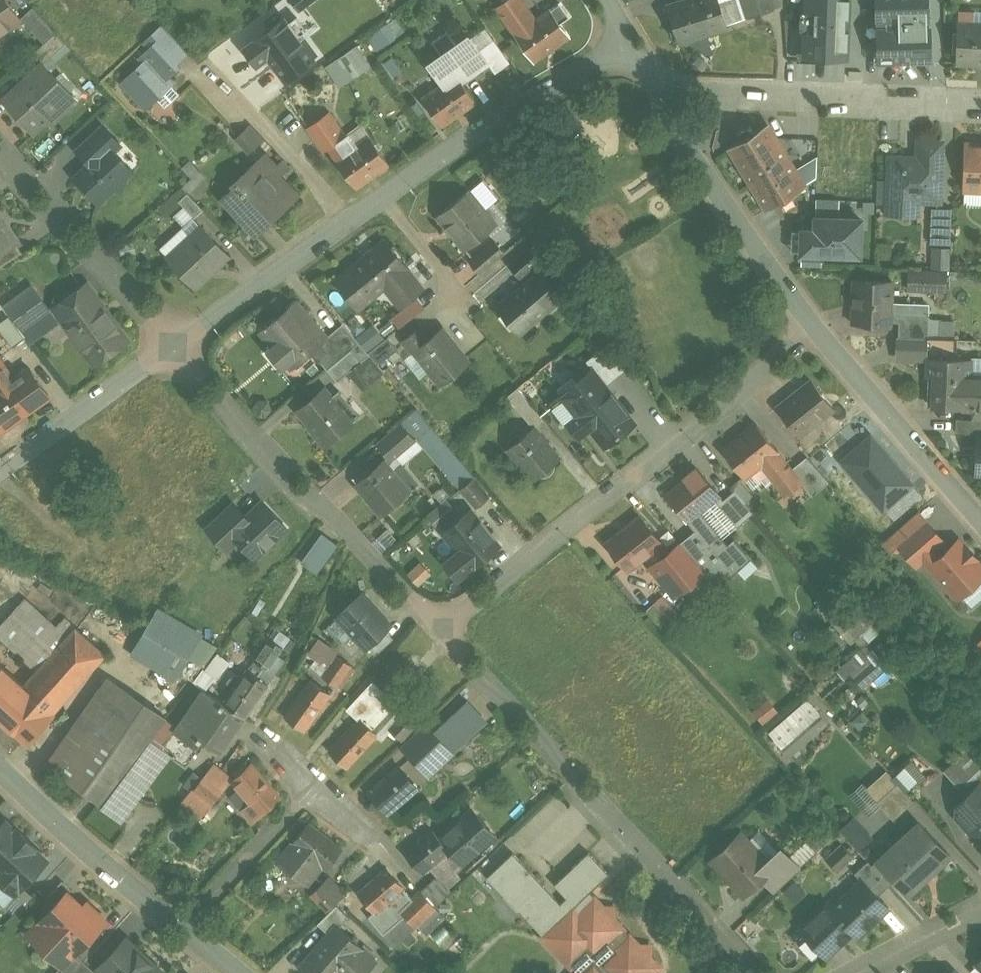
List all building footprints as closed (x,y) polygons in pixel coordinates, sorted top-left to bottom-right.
[(12,27),(8,23),(19,15),(9,0),(0,0),(0,35),(12,27)] [(277,8),(285,21),(286,20),(287,21),(301,10),(294,0),(288,0),(277,8)] [(301,10),(314,0),(294,0),(301,10)] [(499,9),(508,21),(524,11),(528,8),(523,0),(511,0),(508,2),(499,9)] [(670,7),(670,8),(672,8),(676,22),(675,22),(681,43),(729,28),(720,0),(691,0),(670,7)] [(750,17),(774,10),(771,0),(745,0),(750,17)] [(809,57),(861,59),(863,0),(811,0),(809,57)] [(881,66),(945,63),(942,0),(878,0),(881,66)] [(571,17),(561,4),(551,11),(561,24),(571,17)] [(57,33),(35,7),(23,18),(46,43),(57,33)] [(551,10),(533,23),(524,11),(510,20),(509,21),(518,34),(517,34),(537,61),(570,38),(561,24),(551,11),(551,10)] [(379,51),(408,32),(399,18),(370,37),(379,51)] [(285,21),(247,49),(259,64),(270,56),(287,79),(315,59),(287,21),(286,20),(285,21)] [(164,24),(148,40),(156,48),(162,43),(173,54),(183,44),(164,24)] [(342,24),(322,39),(330,49),(350,35),(342,24)] [(960,25),(959,64),(980,65),(980,25),(960,25)] [(46,43),(34,54),(43,64),(45,63),(68,44),(57,33),(46,43)] [(472,38),(460,47),(459,45),(443,56),(444,58),(432,66),(444,84),(459,75),(464,82),(490,64),(481,51),(472,38)] [(496,41),(481,51),(490,64),(497,74),(512,63),(496,41)] [(156,48),(146,58),(150,62),(128,82),(148,104),(157,96),(171,83),(172,83),(166,77),(177,66),(171,59),(171,55),(173,54),(162,43),(156,48)] [(359,47),(334,63),(347,83),(372,67),(359,47)] [(43,64),(5,100),(35,133),(75,96),(45,63),(43,64)] [(444,84),(424,99),(444,127),(478,102),(464,82),(459,75),(444,84)] [(171,83),(157,96),(167,107),(181,94),(171,83)] [(330,113),(310,127),(327,151),(331,148),(346,138),(347,137),(330,113)] [(807,187),(769,125),(732,148),(769,210),(807,187)] [(823,125),(803,137),(820,165),(840,152),(823,125)] [(106,127),(80,151),(92,164),(111,147),(114,150),(121,144),(106,127)] [(249,128),(238,138),(252,153),(262,143),(249,128)] [(372,137),(354,149),(346,138),(331,148),(339,160),(338,161),(357,188),(390,164),(372,137)] [(944,144),(921,143),(920,159),(892,158),(890,212),(912,213),(912,200),(942,202),(944,144)] [(972,148),(968,145),(966,191),(968,191),(969,189),(980,189),(980,148),(972,148)] [(92,164),(78,178),(100,201),(115,188),(120,188),(127,182),(127,176),(133,171),(114,150),(111,147),(92,164)] [(267,157),(240,182),(238,184),(240,187),(227,199),(257,232),(271,219),(274,217),(273,217),(297,195),(276,172),(279,169),(267,157)] [(470,191),(440,216),(467,250),(498,225),(470,191)] [(205,210),(189,193),(181,201),(197,218),(205,210)] [(954,209),(933,208),(932,244),(952,245),(954,209)] [(16,242),(18,241),(9,227),(7,228),(0,217),(0,253),(16,242)] [(861,220),(818,219),(818,232),(794,232),(794,251),(861,252),(861,220)] [(193,237),(182,247),(184,249),(173,259),(171,256),(171,257),(170,258),(197,287),(231,256),(204,226),(193,237)] [(185,228),(163,248),(171,257),(171,256),(173,259),(184,249),(182,247),(193,237),(185,228)] [(386,240),(338,280),(361,309),(393,283),(407,301),(424,287),(409,269),(410,269),(386,240)] [(497,241),(472,262),(482,273),(506,253),(497,241)] [(536,246),(511,267),(522,279),(546,258),(536,246)] [(950,250),(936,249),(935,268),(949,269),(950,250)] [(949,273),(910,272),(910,290),(948,291),(949,273)] [(894,281),(856,280),(855,298),(858,298),(857,324),(892,325),(894,281)] [(106,309),(88,284),(56,307),(59,311),(65,320),(97,364),(129,341),(112,317),(113,316),(113,315),(111,316),(107,310),(108,309),(108,308),(106,309)] [(550,310),(528,284),(515,295),(514,294),(498,307),(521,335),(550,310)] [(35,287),(7,308),(33,344),(47,333),(38,321),(46,315),(49,319),(55,314),(35,287)] [(419,298),(393,318),(401,328),(427,308),(419,298)] [(296,304),(285,314),(284,313),(264,330),(277,345),(281,342),(295,358),(291,362),(295,367),(328,339),(296,302),(295,303),(296,304)] [(49,319),(46,315),(38,321),(47,333),(65,320),(59,311),(55,314),(49,319)] [(11,316),(0,324),(0,328),(15,347),(28,338),(11,316)] [(931,322),(901,321),(900,337),(929,338),(930,338),(931,322)] [(345,324),(331,336),(338,343),(329,352),(338,362),(361,343),(345,324)] [(423,326),(404,341),(414,354),(418,350),(432,338),(423,326)] [(471,363),(444,328),(432,338),(418,350),(433,369),(431,371),(442,385),(471,363)] [(405,360),(411,354),(394,335),(376,350),(385,360),(396,350),(405,360)] [(929,338),(900,337),(899,358),(928,359),(929,338)] [(930,338),(929,338),(928,359),(931,359),(931,358),(958,359),(959,339),(930,338)] [(338,362),(329,369),(339,382),(364,361),(361,358),(369,352),(361,343),(338,362)] [(619,377),(599,353),(587,363),(593,371),(607,387),(619,377)] [(2,429),(52,393),(31,364),(15,375),(0,356),(0,425),(2,429)] [(972,377),(973,360),(958,359),(931,358),(931,359),(930,377),(936,377),(935,406),(974,408),(980,408),(980,377),(972,377)] [(593,371),(562,396),(577,415),(570,421),(582,436),(593,427),(607,446),(624,433),(623,432),(635,422),(607,387),(593,371)] [(835,408),(814,381),(779,408),(801,436),(835,408)] [(333,397),(326,387),(300,409),(317,430),(315,432),(327,446),(355,422),(362,415),(341,390),(333,397)] [(527,398),(519,388),(509,396),(532,424),(542,415),(540,413),(527,398)] [(550,405),(537,389),(531,395),(530,393),(528,394),(530,396),(527,398),(540,413),(550,405)] [(418,409),(402,422),(417,440),(423,436),(434,426),(418,409)] [(958,419),(958,433),(980,434),(980,432),(980,420),(973,420),(958,419)] [(403,423),(379,444),(389,457),(406,443),(410,447),(417,440),(402,422),(402,423),(403,423)] [(779,450),(759,424),(725,451),(745,477),(762,464),(788,496),(804,484),(805,483),(794,469),(779,451),(779,450)] [(477,476),(434,426),(423,436),(444,460),(445,468),(463,488),(475,478),(477,476)] [(536,427),(510,449),(511,450),(512,449),(536,477),(535,478),(536,479),(562,457),(561,456),(560,457),(544,438),(545,438),(536,427)] [(871,436),(842,461),(884,509),(913,484),(871,436)] [(818,468),(809,457),(794,469),(805,483),(804,484),(814,496),(831,483),(818,468)] [(385,461),(372,472),(373,473),(359,484),(385,514),(411,492),(385,461)] [(721,495),(701,470),(700,470),(698,467),(687,476),(689,479),(670,495),(690,520),(702,510),(721,495)] [(491,497),(475,478),(463,488),(479,507),(491,497)] [(755,513),(736,491),(724,501),(744,523),(755,513)] [(248,517),(233,531),(239,538),(257,557),(289,528),(265,502),(248,517)] [(236,504),(209,529),(228,549),(239,538),(233,531),(248,517),(236,504)] [(474,510),(446,532),(473,567),(501,544),(474,510)] [(730,545),(702,510),(690,520),(698,530),(684,542),(708,570),(722,586),(740,570),(736,565),(749,554),(736,539),(730,545)] [(642,516),(608,542),(630,569),(647,555),(663,543),(642,516)] [(944,541),(926,520),(899,543),(917,565),(924,558),(936,549),(944,541)] [(304,562),(322,574),(343,542),(325,531),(304,562)] [(966,545),(964,546),(958,539),(941,555),(936,549),(924,558),(958,597),(980,577),(980,566),(976,560),(977,558),(966,545)] [(671,552),(663,543),(647,555),(667,580),(682,568),(693,582),(708,570),(684,542),(671,552)] [(362,593),(337,616),(366,647),(391,624),(362,593)] [(26,599),(0,627),(0,634),(39,670),(78,628),(66,618),(57,628),(26,599)] [(671,619),(656,603),(648,610),(662,626),(671,619)] [(856,604),(838,622),(863,648),(881,631),(856,604)] [(203,637),(159,610),(146,632),(190,659),(203,637)] [(39,670),(26,686),(55,713),(107,655),(78,628),(39,670)] [(291,637),(278,629),(271,638),(284,648),(291,637)] [(190,659),(146,632),(133,654),(177,680),(182,673),(190,659)] [(311,652),(326,663),(337,647),(322,636),(311,652)] [(284,648),(271,638),(256,659),(265,666),(269,669),(279,655),(284,648)] [(869,642),(845,668),(871,691),(894,664),(869,642)] [(202,678),(214,687),(234,661),(221,652),(202,678)] [(258,676),(250,670),(226,703),(246,718),(270,684),(270,683),(287,660),(279,655),(269,669),(265,666),(258,676)] [(353,665),(340,655),(325,676),(338,686),(353,665)] [(206,668),(190,659),(182,673),(196,681),(205,669),(206,668)] [(0,662),(0,719),(28,744),(56,713),(55,713),(26,686),(0,662)] [(312,679),(286,716),(306,731),(333,694),(312,679)] [(118,682),(56,770),(85,790),(147,703),(118,682)] [(374,682),(349,709),(360,719),(330,750),(349,768),(380,735),(374,728),(397,703),(374,682)] [(226,703),(206,689),(178,730),(198,745),(203,738),(222,752),(246,718),(226,703)] [(774,700),(757,710),(766,724),(783,714),(774,700)] [(809,701),(772,734),(791,756),(829,724),(809,701)] [(147,703),(85,790),(101,802),(102,801),(135,759),(167,719),(167,717),(147,703)] [(407,711),(390,729),(402,740),(419,722),(407,711)] [(135,759),(102,801),(124,818),(154,780),(133,763),(167,719),(135,759)] [(426,725),(403,746),(421,765),(444,743),(426,725)] [(980,758),(980,734),(969,744),(980,758)] [(967,751),(946,770),(969,796),(980,785),(980,767),(967,751)] [(898,774),(909,791),(930,777),(920,761),(898,774)] [(283,796),(253,763),(251,766),(247,762),(235,772),(239,776),(234,781),(252,801),(243,809),(254,821),(283,796)] [(234,778),(216,764),(205,778),(223,792),(234,778)] [(401,767),(372,792),(389,812),(418,788),(401,767)] [(916,801),(900,784),(889,772),(870,789),(881,801),(879,803),(895,820),(916,801)] [(205,778),(204,778),(194,790),(213,805),(223,793),(205,778)] [(969,796),(968,797),(974,804),(962,816),(976,831),(973,834),(980,843),(980,785),(969,796)] [(441,838),(434,830),(406,854),(423,874),(451,850),(463,865),(496,836),(474,810),(441,838)] [(861,851),(876,840),(860,817),(845,828),(861,851)] [(5,821),(0,827),(0,879),(16,894),(47,860),(35,849),(36,847),(17,829),(16,831),(5,821)] [(344,849),(310,822),(294,842),(295,843),(279,862),(308,885),(324,866),(328,870),(344,849)] [(920,822),(890,849),(895,855),(883,866),(906,891),(932,867),(937,872),(953,857),(920,822)] [(769,862),(743,834),(714,861),(745,895),(763,878),(774,868),(769,862)] [(854,856),(845,845),(829,860),(839,871),(854,856)] [(783,849),(769,862),(774,868),(763,878),(777,892),(802,869),(783,849)] [(488,875),(540,931),(567,906),(573,912),(592,894),(589,891),(609,872),(588,850),(551,884),(562,897),(560,899),(515,850),(488,875)] [(870,861),(856,874),(864,882),(864,881),(879,897),(892,885),(870,861)] [(389,869),(361,892),(377,911),(405,888),(389,869)] [(440,876),(423,891),(437,907),(453,892),(440,876)] [(318,889),(313,895),(329,912),(346,895),(330,878),(318,889)] [(64,880),(49,897),(57,905),(69,893),(70,894),(74,889),(64,880)] [(847,897),(835,909),(831,904),(803,930),(828,956),(844,941),(844,942),(845,941),(850,935),(851,935),(851,934),(854,932),(858,936),(888,908),(879,897),(864,881),(864,882),(847,897)] [(423,891),(402,911),(417,926),(437,907),(423,891)] [(57,905),(30,934),(64,965),(65,966),(77,953),(107,921),(89,903),(85,908),(70,894),(69,893),(57,905)] [(573,912),(567,906),(540,931),(573,968),(574,966),(580,971),(578,972),(654,972),(661,966),(652,957),(652,946),(641,946),(631,935),(630,936),(625,930),(626,929),(616,918),(616,908),(606,907),(592,894),(573,912)] [(350,917),(338,906),(319,924),(332,936),(340,927),(341,927),(350,917)] [(340,927),(332,936),(324,945),(323,944),(302,968),(308,972),(368,972),(377,963),(362,949),(363,948),(341,927),(340,927)] [(124,954),(118,948),(100,967),(107,972),(163,972),(133,944),(124,954)] [(65,966),(64,965),(57,972),(75,972),(86,962),(77,953),(65,966)] [(75,972),(97,972),(98,972),(86,962),(75,972)]
